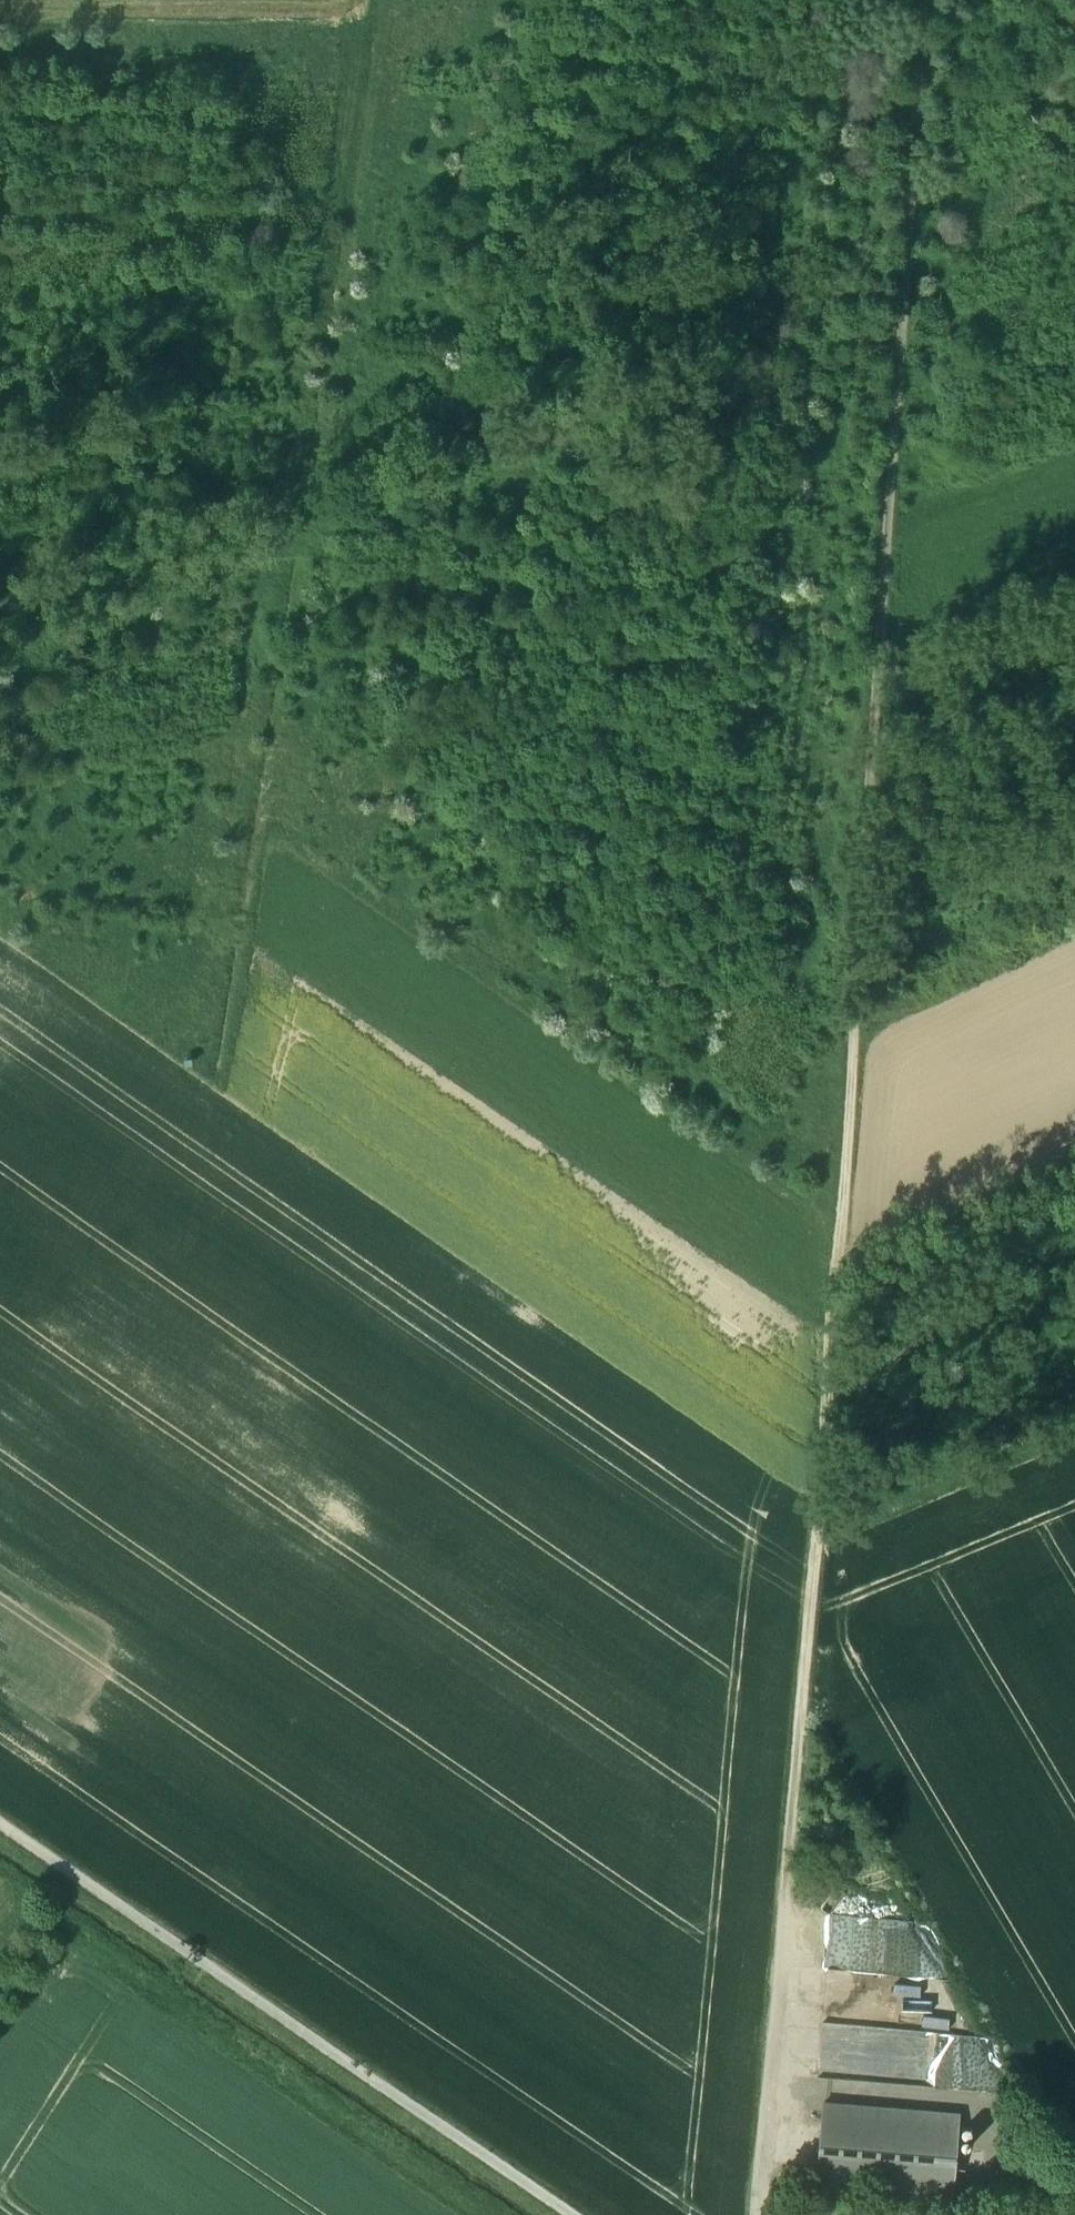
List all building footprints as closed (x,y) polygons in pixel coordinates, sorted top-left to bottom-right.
[(826,2104),(818,2190),(956,2202),(964,2116),(826,2104)]
